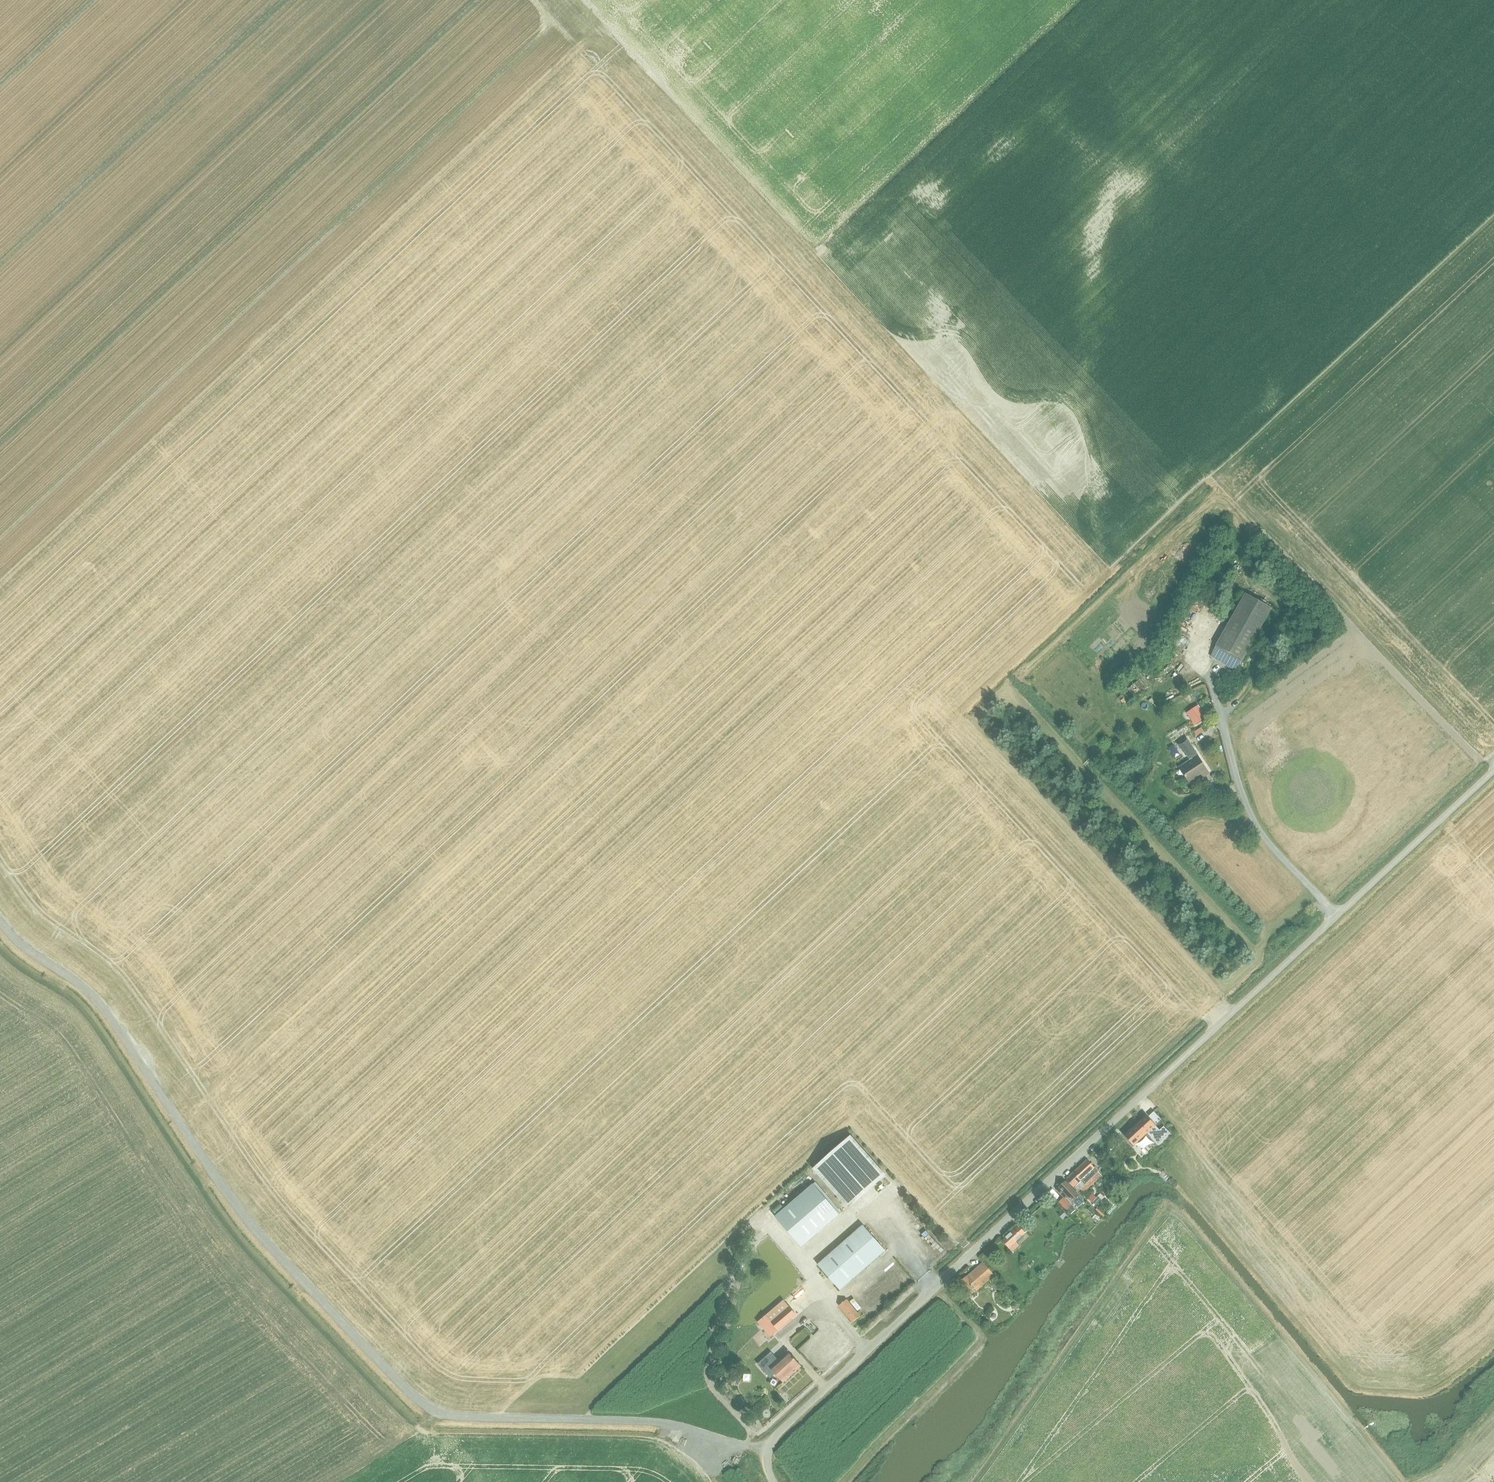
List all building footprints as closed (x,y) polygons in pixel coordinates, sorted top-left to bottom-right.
[(1237,668),(1269,611),(1246,598),(1214,655),(1237,668)] [(1140,691),(1144,688),(1138,681),(1121,695),(1122,697),(1119,699),(1124,704),(1127,702),(1126,701),(1139,690),(1140,691)] [(1198,705),(1188,712),(1196,725),(1206,718),(1198,705)] [(1188,740),(1178,746),(1184,754),(1185,753),(1193,748),(1188,740)] [(1190,761),(1179,768),(1189,784),(1201,775),(1203,777),(1209,773),(1198,756),(1193,748),(1185,753),(1190,761)] [(1154,1112),(1149,1116),(1156,1124),(1161,1120),(1154,1112)] [(1124,1136),(1132,1144),(1136,1140),(1135,1140),(1145,1131),(1147,1133),(1158,1145),(1170,1133),(1164,1126),(1160,1130),(1156,1126),(1155,1125),(1146,1116),(1124,1136)] [(814,1170),(847,1208),(885,1174),(851,1137),(814,1170)] [(1099,1172),(1087,1160),(1066,1179),(1078,1192),(1099,1172)] [(1065,1182),(1057,1190),(1065,1199),(1068,1197),(1072,1202),(1077,1208),(1084,1202),(1078,1196),(1065,1182)] [(775,1217),(801,1247),(841,1213),(815,1183),(775,1217)] [(1102,1199),(1098,1195),(1092,1201),(1096,1206),(1102,1199)] [(1069,1206),(1065,1201),(1061,1204),(1066,1209),(1069,1206)] [(1090,1206),(1087,1209),(1093,1215),(1095,1212),(1090,1206)] [(1063,1210),(1058,1214),(1062,1219),(1067,1215),(1063,1210)] [(841,1291),(886,1250),(862,1225),(818,1265),(841,1291)] [(1019,1226),(1003,1241),(1012,1250),(1013,1251),(1020,1245),(1017,1242),(1025,1234),(1029,1230),(1025,1226),(1022,1229),(1019,1226)] [(994,1275),(983,1262),(967,1276),(959,1283),(969,1294),(974,1289),(977,1291),(994,1275)] [(853,1322),(861,1316),(847,1299),(840,1305),(853,1322)] [(783,1301),(761,1319),(757,1323),(770,1338),(796,1316),(783,1301)] [(771,1352),(758,1364),(770,1378),(776,1374),(784,1382),(801,1367),(788,1352),(778,1360),(771,1352)]
